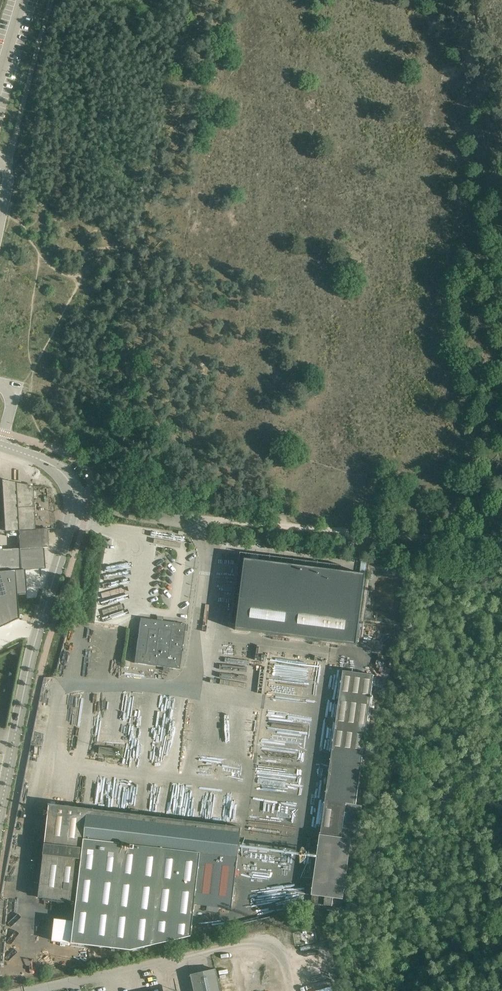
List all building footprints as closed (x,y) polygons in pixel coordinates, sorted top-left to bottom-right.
[(17,498),(17,483),(2,480),(0,480),(0,499),(17,498)] [(25,485),(17,483),(17,498),(18,531),(35,530),(35,529),(32,487),(32,486),(25,485)] [(18,531),(17,498),(0,499),(0,532),(18,531)] [(35,530),(18,531),(19,549),(20,549),(48,547),(48,544),(47,530),(47,529),(35,529),(35,530)] [(42,568),(41,548),(20,549),(21,569),(23,569),(42,568)] [(0,550),(0,570),(21,569),(20,549),(19,549),(0,550)] [(294,560),(293,566),(240,559),(234,607),(239,608),(237,630),(357,646),(366,575),(338,571),(339,566),(294,560)] [(15,594),(25,593),(23,569),(21,569),(0,571),(0,595),(15,594)] [(17,618),(15,594),(0,595),(0,627),(17,618)] [(134,663),(179,669),(185,624),(140,618),(134,663)] [(356,805),(374,675),(343,671),(342,682),(340,682),(339,689),(334,688),(332,701),(338,701),(335,718),(330,717),(328,730),(334,730),(332,741),(334,741),(320,835),(317,860),(312,896),(311,904),(342,908),(343,900),(352,840),(353,837),(356,837),(359,813),(356,813),(357,805),(356,805)] [(119,749),(100,747),(99,754),(118,756),(119,749)] [(232,909),(242,828),(49,804),(49,806),(50,806),(47,835),(38,834),(32,889),(41,890),(40,898),(77,902),(75,922),(55,919),(53,942),(72,944),(131,950),(191,937),(195,905),(232,909)] [(191,975),(195,990),(221,990),(216,969),(191,975)]
